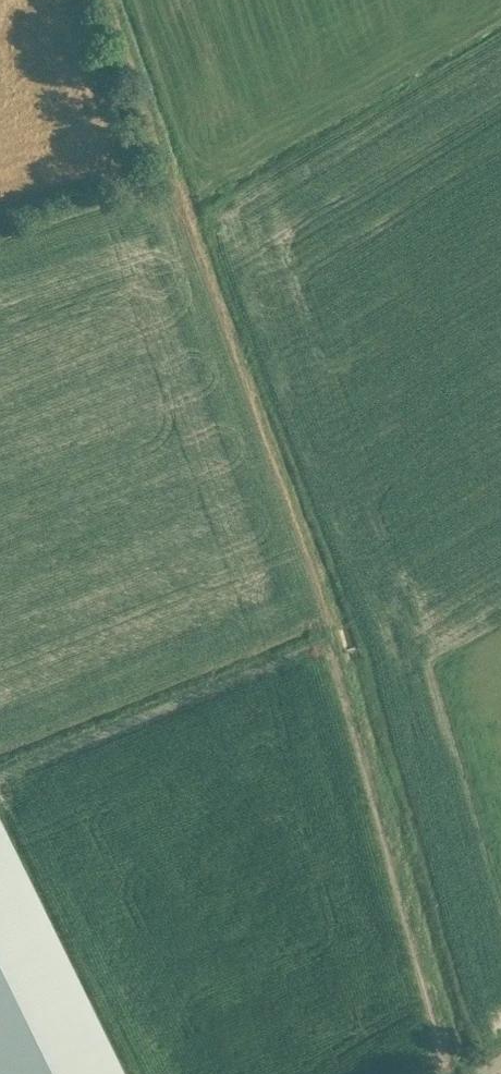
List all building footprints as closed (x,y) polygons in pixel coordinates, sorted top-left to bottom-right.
[(0,820),(0,1073),(126,1073),(0,820)]
